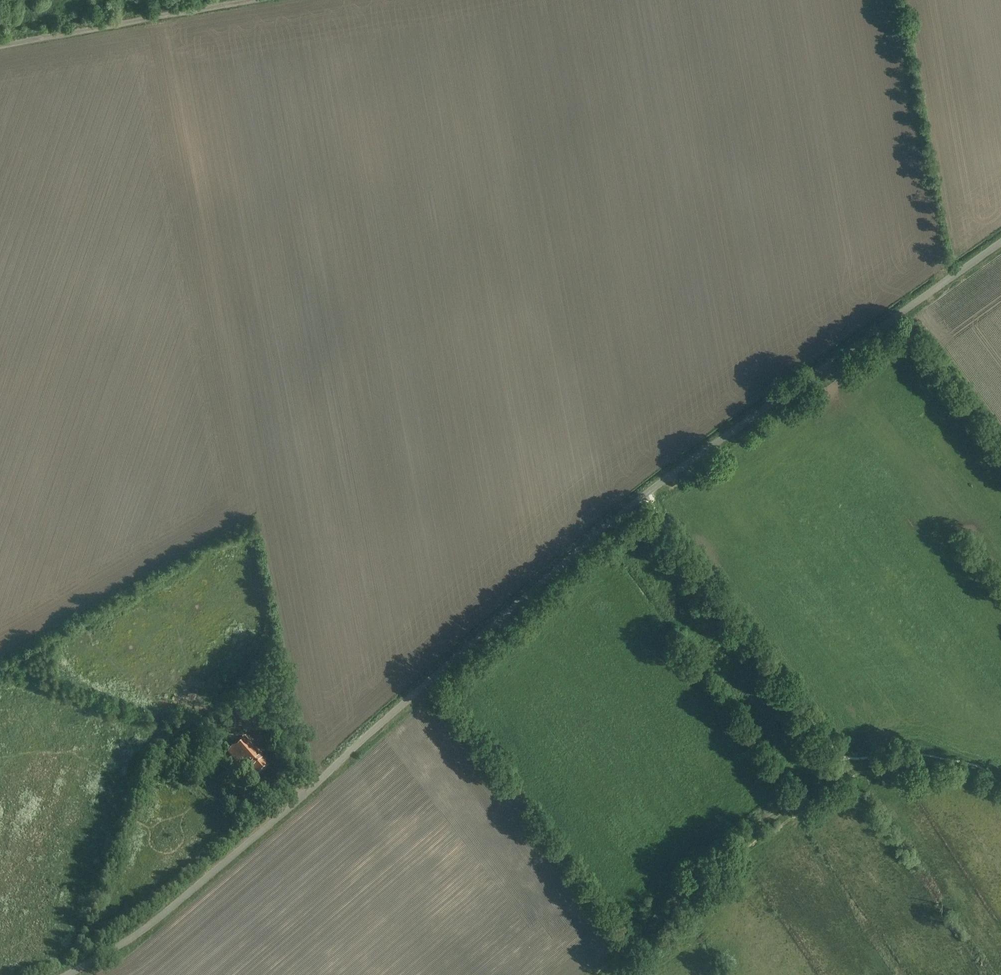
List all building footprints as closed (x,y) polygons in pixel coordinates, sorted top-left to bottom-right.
[(244,701),(235,709),(246,723),(256,715),(244,701)] [(262,754),(246,736),(228,752),(245,771),(248,769),(256,778),(268,767),(263,762),(264,761),(260,756),(262,754)]
